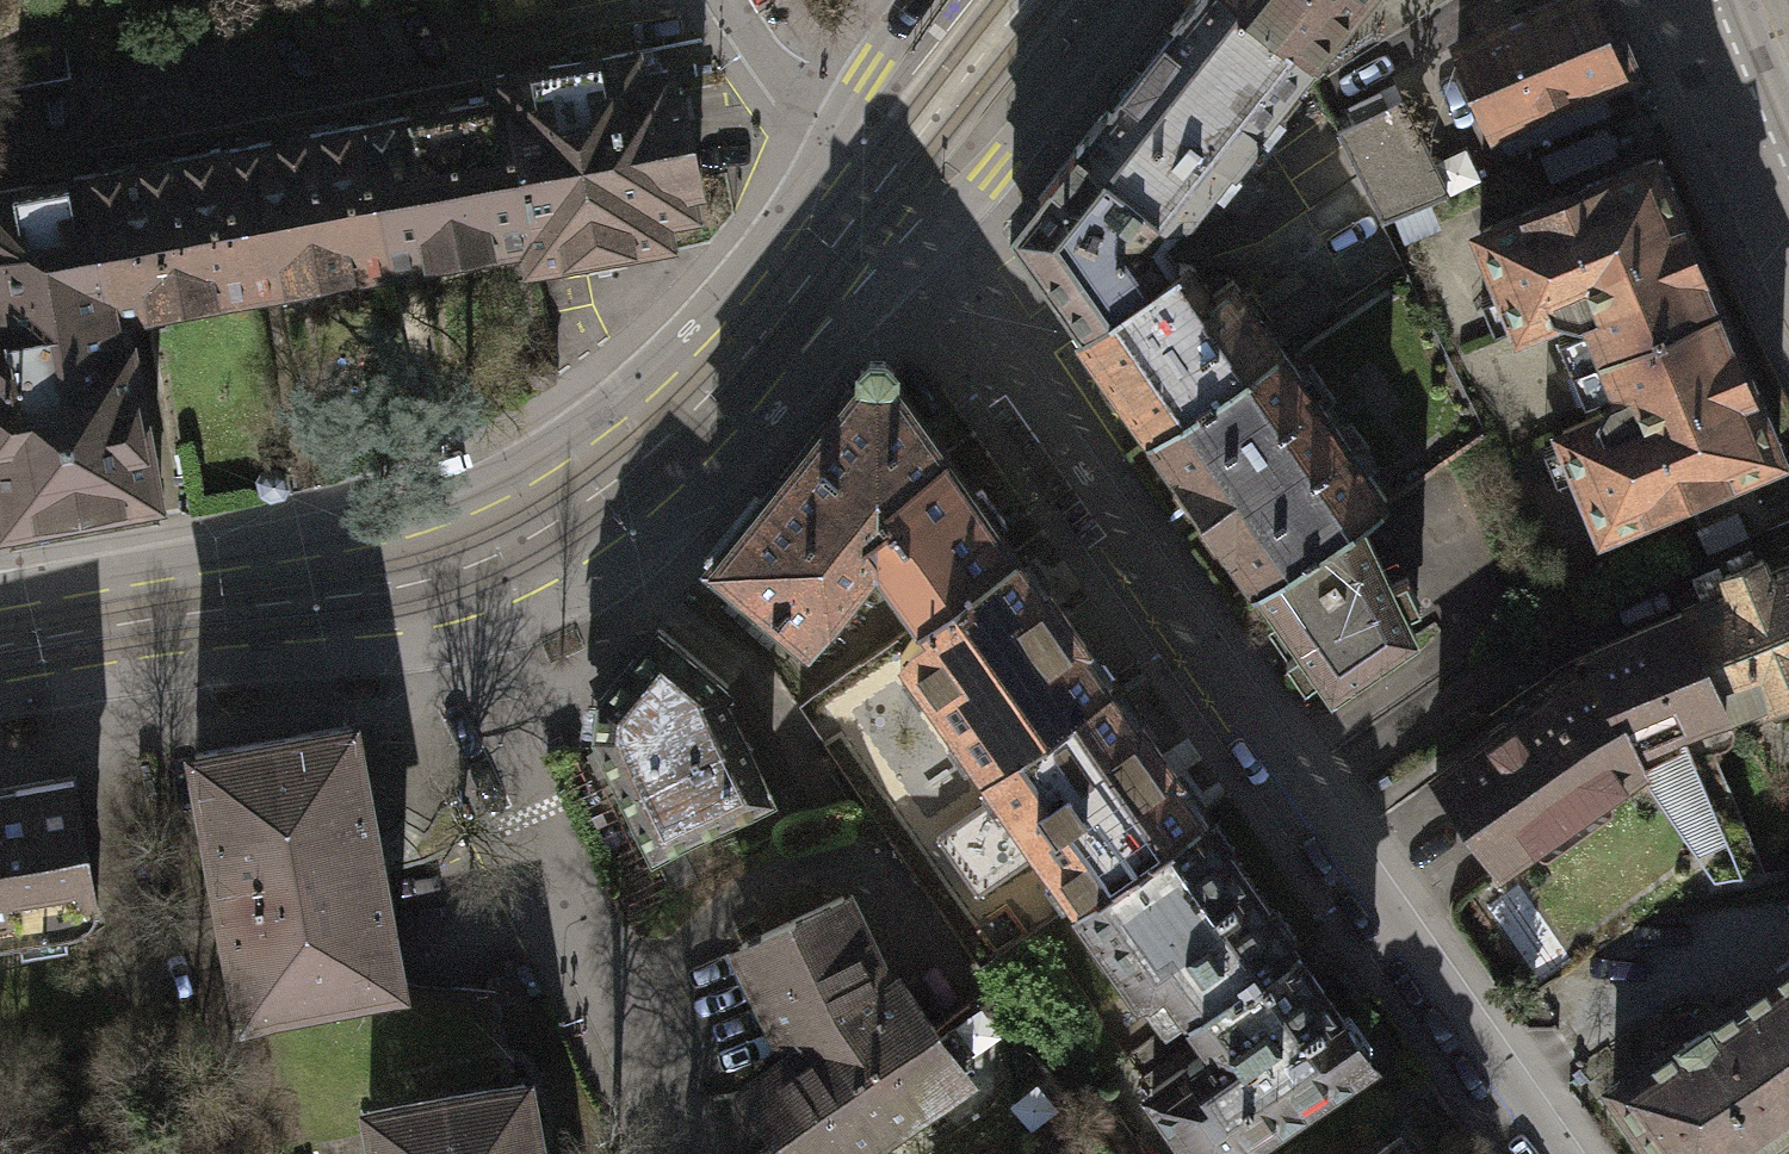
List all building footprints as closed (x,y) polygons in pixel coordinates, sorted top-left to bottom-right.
[(1076,148),(1163,217),(1185,217),(1194,202),(1200,207),(1212,192),(1218,197),(1241,167),(1232,160),(1254,133),(1262,139),(1295,97),(1283,88),(1309,56),(1238,0),(1193,0),(1076,148)] [(1309,56),(1332,27),(1322,20),(1338,0),(1238,0),(1309,56)] [(1585,0),(1552,0),(1454,42),(1491,127),(1617,73),(1585,0)] [(501,95),(527,234),(532,258),(661,234),(657,209),(691,203),(687,184),(699,182),(681,85),(667,87),(664,66),(654,68),(650,45),(610,53),(608,42),(564,50),(566,63),(498,76),(501,95)] [(1378,89),(1347,104),(1355,121),(1335,130),(1380,223),(1392,216),(1428,201),(1445,192),(1400,99),(1386,106),(1378,89)] [(359,121),(385,260),(527,234),(501,95),(359,121)] [(385,260),(359,121),(225,146),(250,285),(385,260)] [(1606,127),(1538,155),(1549,180),(1616,153),(1606,127)] [(250,285),(225,146),(85,172),(111,310),(119,309),(250,285)] [(1070,318),(1081,333),(1167,274),(1162,267),(1143,239),(1163,217),(1076,148),(1009,228),(1070,318)] [(1583,312),(1602,352),(1712,305),(1647,154),(1471,229),(1511,322),(1550,305),(1583,312)] [(85,172),(0,188),(0,503),(3,518),(152,490),(119,309),(111,310),(85,172)] [(1428,201),(1392,216),(1403,242),(1439,227),(1428,201)] [(1150,433),(1276,347),(1254,315),(1228,277),(1210,289),(1189,259),(1167,274),(1081,333),(1150,433)] [(1304,281),(1254,315),(1276,347),(1325,312),(1304,281)] [(1773,448),(1712,305),(1602,352),(1611,390),(1593,410),(1553,427),(1595,524),(1711,475),(1773,448)] [(1150,433),(1254,583),(1355,513),(1380,496),(1276,347),(1150,433)] [(806,640),(876,552),(861,530),(890,510),(879,494),(944,450),(890,378),(889,361),(881,352),(870,351),(858,361),(857,376),(705,561),(806,640)] [(550,373),(545,356),(530,358),(525,367),(528,379),(536,384),(550,373)] [(969,488),(944,450),(879,494),(890,510),(861,530),(876,552),(919,615),(1011,549),(993,521),(1001,515),(978,481),(969,488)] [(281,489),(277,465),(266,468),(257,475),(255,488),(257,494),(281,489)] [(1736,508),(1694,527),(1705,553),(1747,534),(1736,508)] [(1385,578),(1355,513),(1254,583),(1297,649),(1281,658),(1301,684),(1318,674),(1329,690),(1413,632),(1400,608),(1415,600),(1403,572),(1385,578)] [(982,768),(1104,681),(1076,641),(1083,636),(1047,585),(1040,590),(1011,549),(919,615),(926,625),(909,637),(900,653),(982,768)] [(1681,606),(1729,720),(1788,695),(1788,563),(1765,573),(1758,557),(1742,563),(1722,572),(1728,586),(1681,606)] [(1684,741),(1729,720),(1681,606),(1561,663),(1421,759),(1499,867),(1636,764),(1684,741)] [(594,733),(649,845),(768,792),(719,689),(723,682),(654,629),(596,698),(594,733)] [(1104,681),(982,768),(998,791),(935,836),(973,889),(1036,846),(1073,902),(1198,813),(1171,775),(1174,769),(1137,717),(1132,720),(1104,681)] [(349,724),(192,752),(238,1009),(395,981),(349,724)] [(1684,741),(1636,764),(1694,854),(1728,843),(1684,741)] [(90,900),(68,775),(0,788),(0,931),(67,920),(90,900)] [(1196,1153),(1226,1153),(1366,1055),(1198,813),(1073,902),(1138,992),(1160,977),(1210,1048),(1151,1089),(1196,1153)] [(884,985),(874,966),(839,893),(740,941),(787,1034),(800,1027),(807,1038),(743,1086),(794,1153),(850,1153),(964,1070),(895,977),(884,985)] [(1614,1087),(1660,1153),(1745,1153),(1788,1123),(1788,966),(1614,1087)] [(368,1109),(377,1153),(538,1153),(523,1080),(368,1109)]
